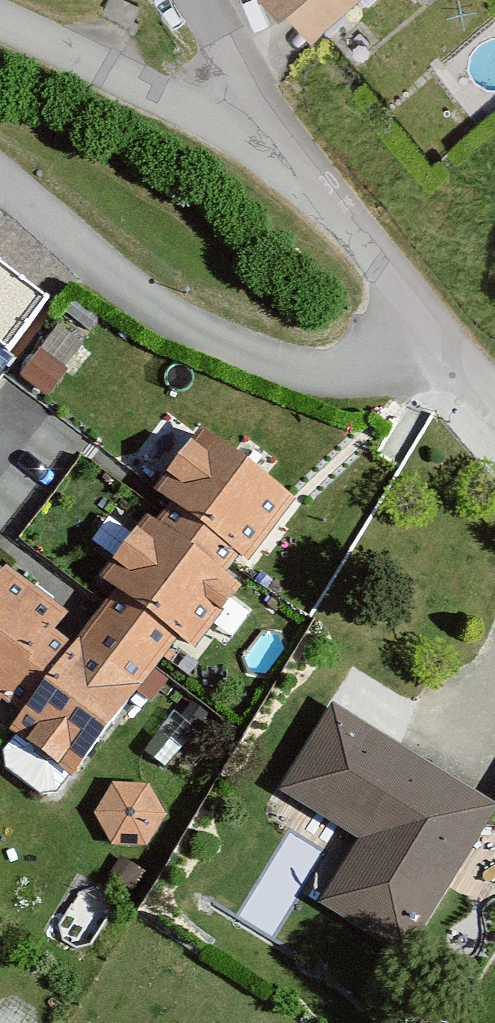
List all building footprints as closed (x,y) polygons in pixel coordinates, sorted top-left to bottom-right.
[(335,38),(382,0),(304,0),(335,38)] [(10,352),(52,296),(0,258),(0,344),(10,352)] [(41,349),(23,374),(49,394),(66,370),(67,368),(41,349)] [(294,496),(202,427),(158,486),(175,499),(168,507),(164,513),(156,524),(223,575),(231,563),(240,552),(247,558),(294,496)] [(156,524),(148,518),(103,577),(115,586),(103,603),(96,612),(91,618),(154,665),(178,633),(192,643),(236,585),(223,575),(156,524)] [(73,641),(56,628),(67,613),(5,566),(0,573),(0,700),(5,694),(23,708),(73,641)] [(71,773),(154,665),(91,618),(73,641),(23,708),(9,726),(71,773)] [(492,804),(334,709),(285,788),(366,837),(328,899),(405,946),(492,804)] [(90,816),(144,848),(172,801),(118,770),(90,816)]
